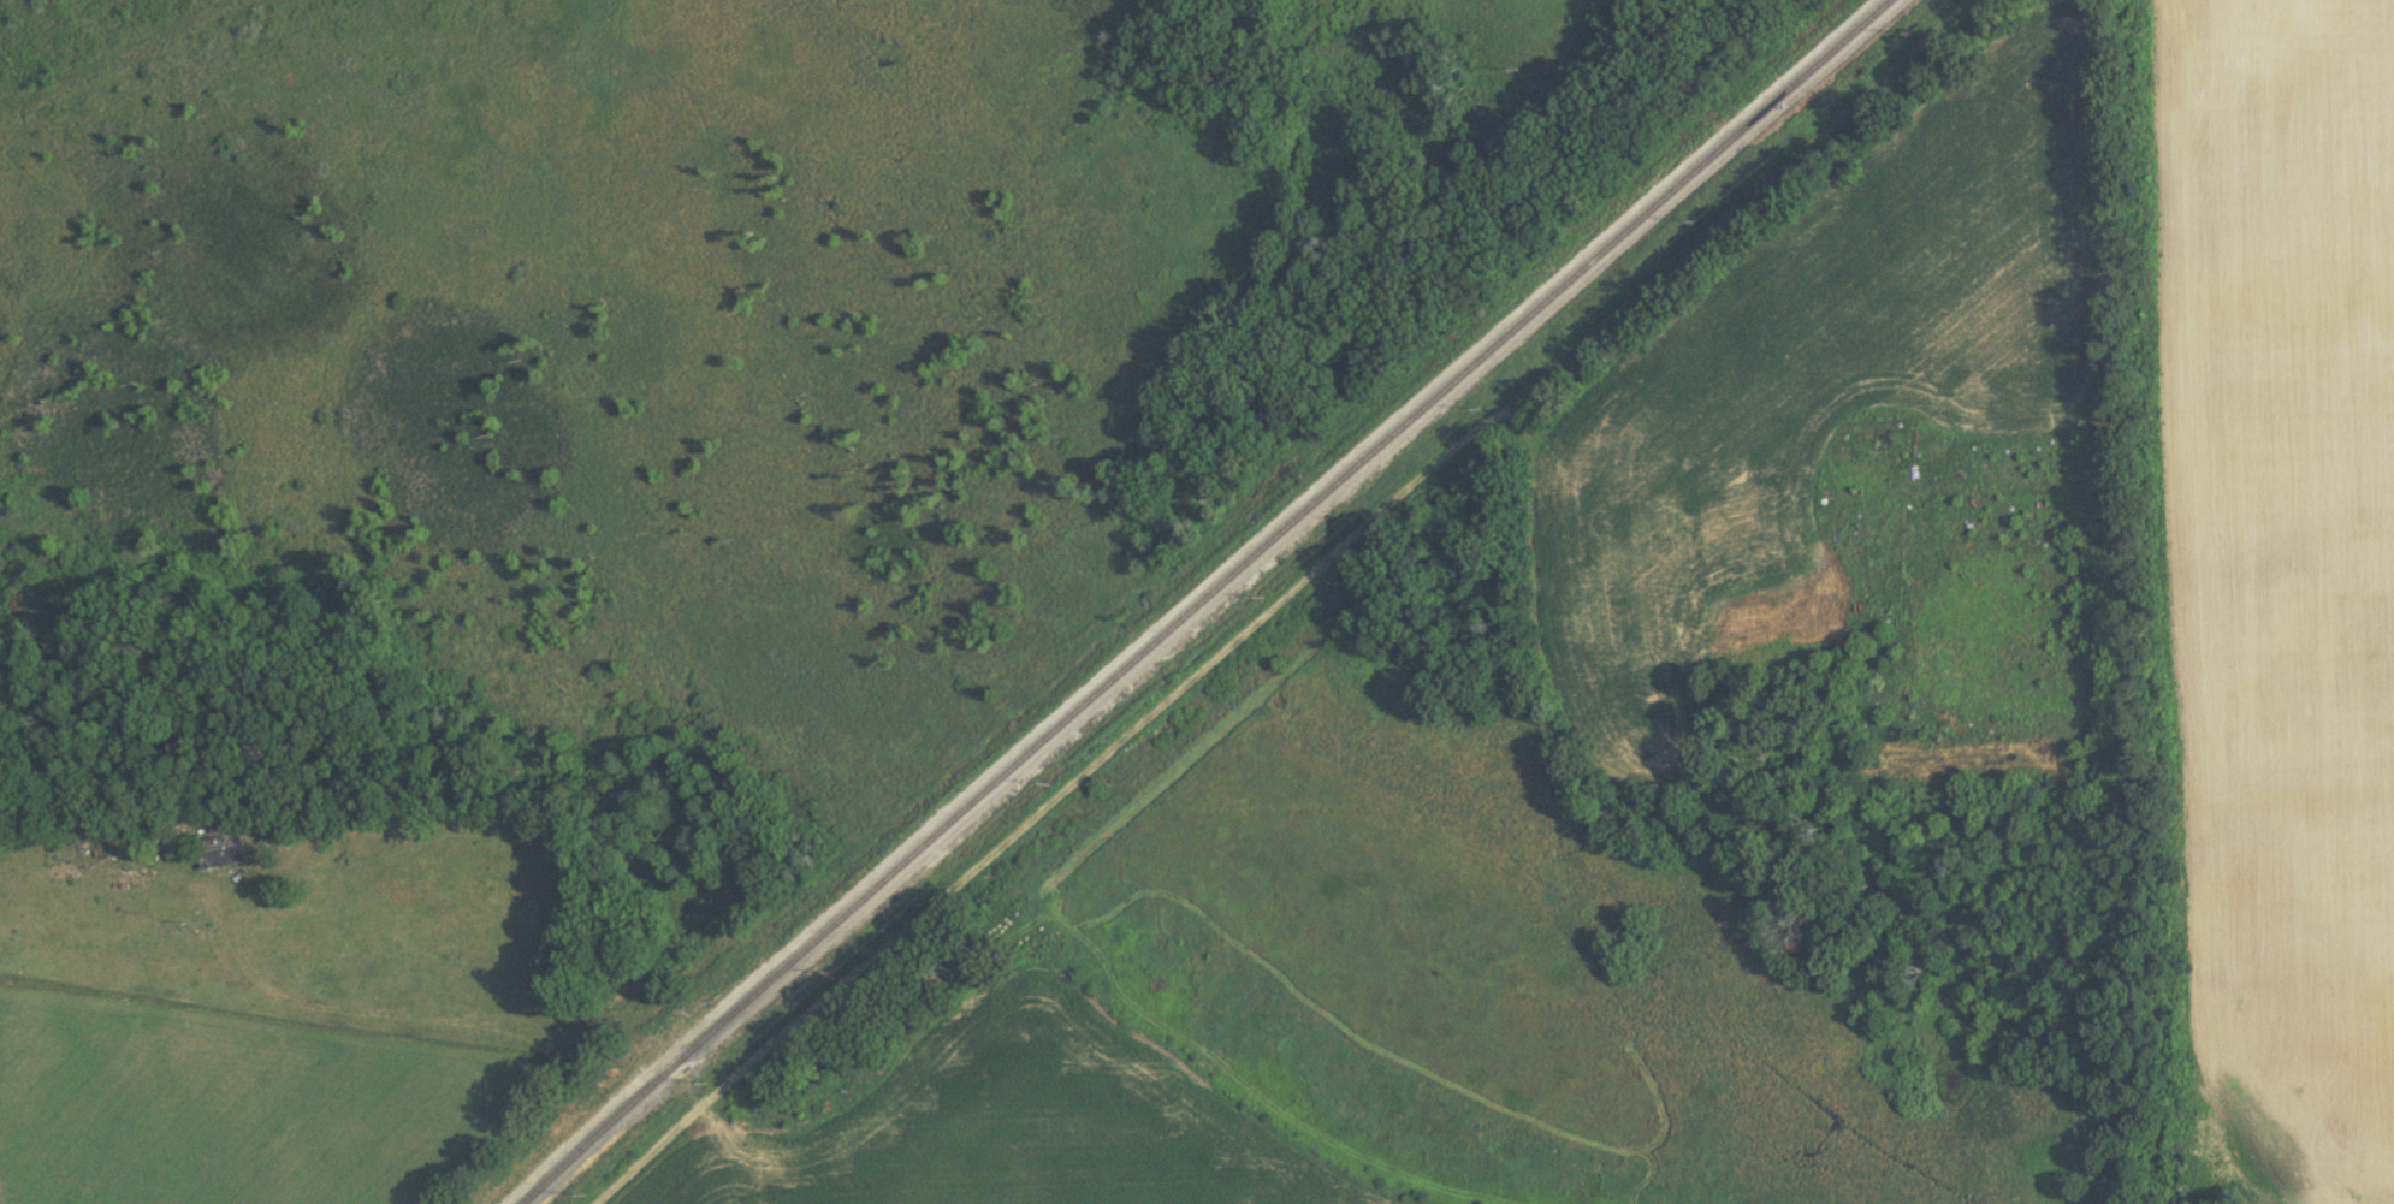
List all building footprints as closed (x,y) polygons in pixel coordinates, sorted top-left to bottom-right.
[(2083,658),(2092,655),(2088,642),(2079,644),(2083,658)] [(201,870),(242,867),(240,833),(199,835),(201,870)]
